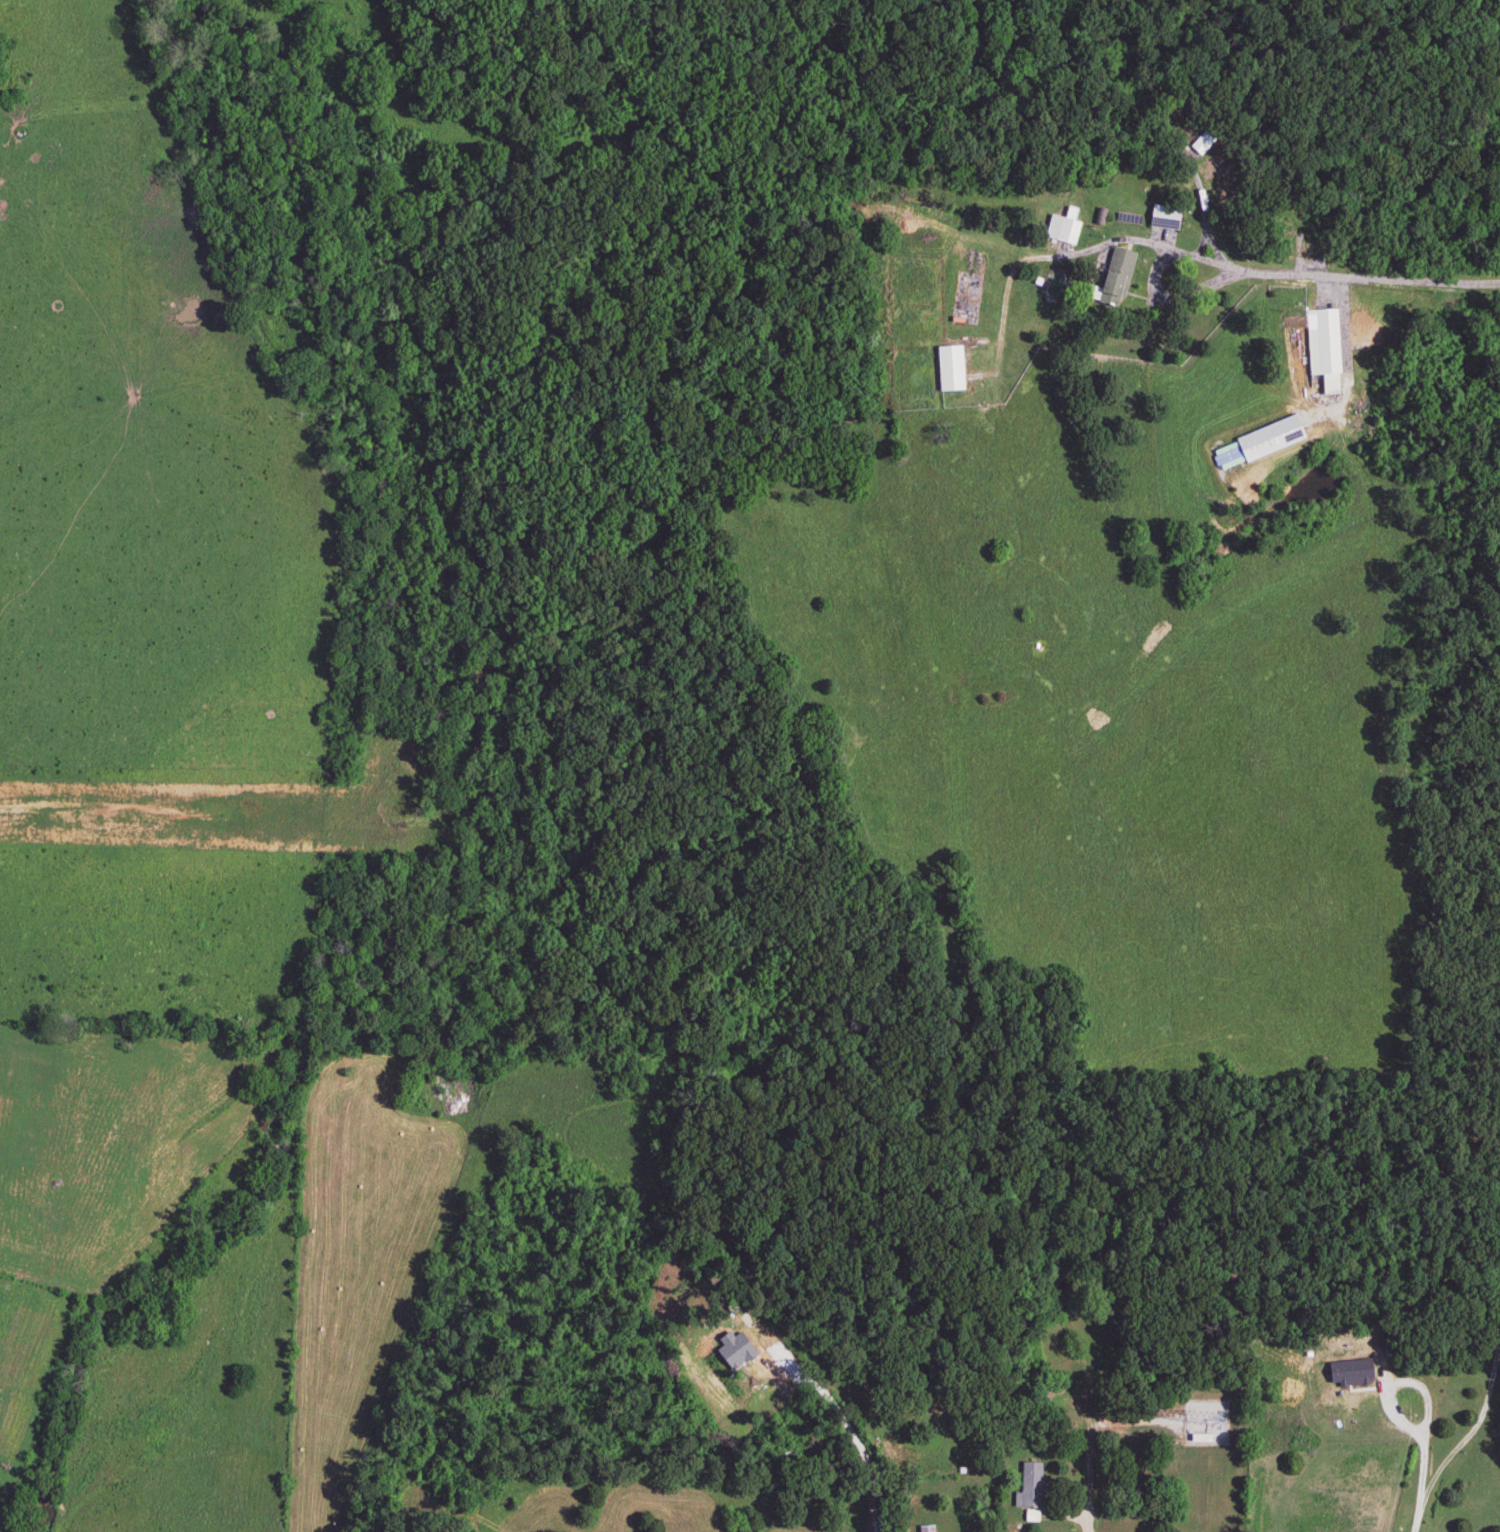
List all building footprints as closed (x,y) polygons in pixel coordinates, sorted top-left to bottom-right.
[(1220,136),(1212,127),(1197,141),(1205,150),(1220,136)] [(1079,224),(1047,215),(1041,237),(1073,246),(1079,224)] [(1099,295),(1123,300),(1133,253),(1109,248),(1099,295)] [(1335,310),(1305,311),(1305,316),(1281,317),(1281,332),(1306,331),(1308,376),(1338,375),(1335,310)] [(962,391),(961,346),(936,347),(937,392),(962,391)] [(1304,442),(1296,419),(1209,448),(1217,472),(1304,442)] [(1018,1508),(1040,1508),(1040,1463),(1018,1463),(1018,1508)]
